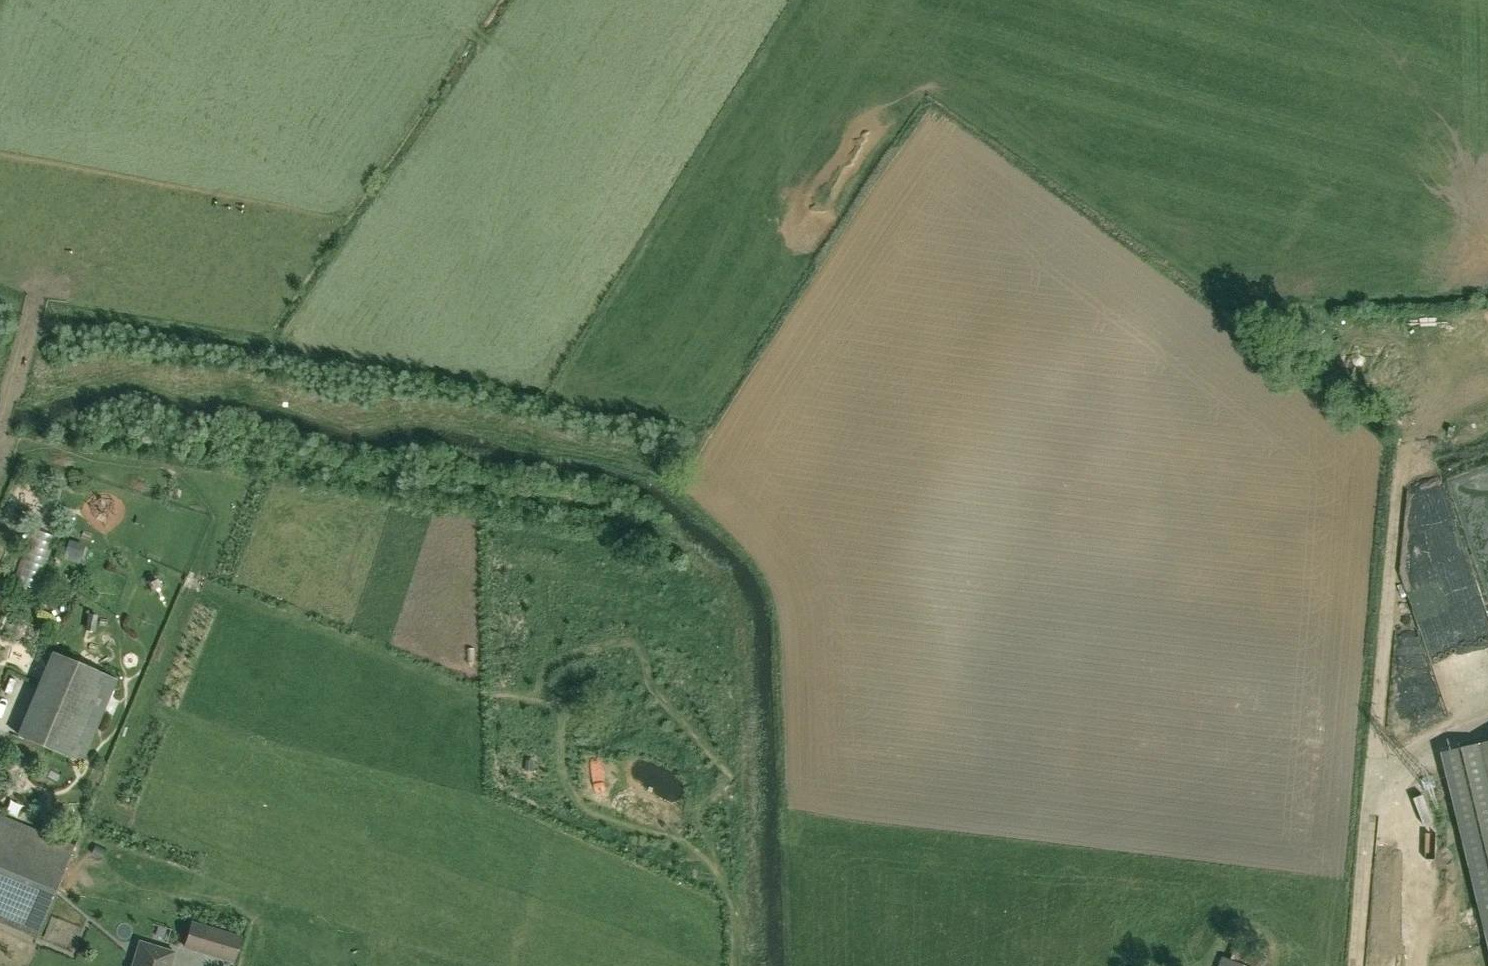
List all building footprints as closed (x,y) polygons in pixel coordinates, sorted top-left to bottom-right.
[(24,572),(37,577),(57,529),(44,523),(24,572)] [(63,556),(78,561),(84,543),(69,538),(63,556)] [(49,651),(15,734),(82,762),(116,678),(49,651)] [(1446,681),(1453,694),(1484,677),(1487,684),(1487,659),(1446,681)] [(1441,752),(1487,937),(1487,741),(1441,752)] [(36,937),(73,846),(0,816),(0,922),(36,937)] [(240,938),(191,923),(184,947),(233,961),(240,938)] [(174,953),(139,942),(132,965),(170,965),(174,953)] [(1269,957),(1236,946),(1230,960),(1223,957),(1219,965),(1265,965),(1269,957)]
